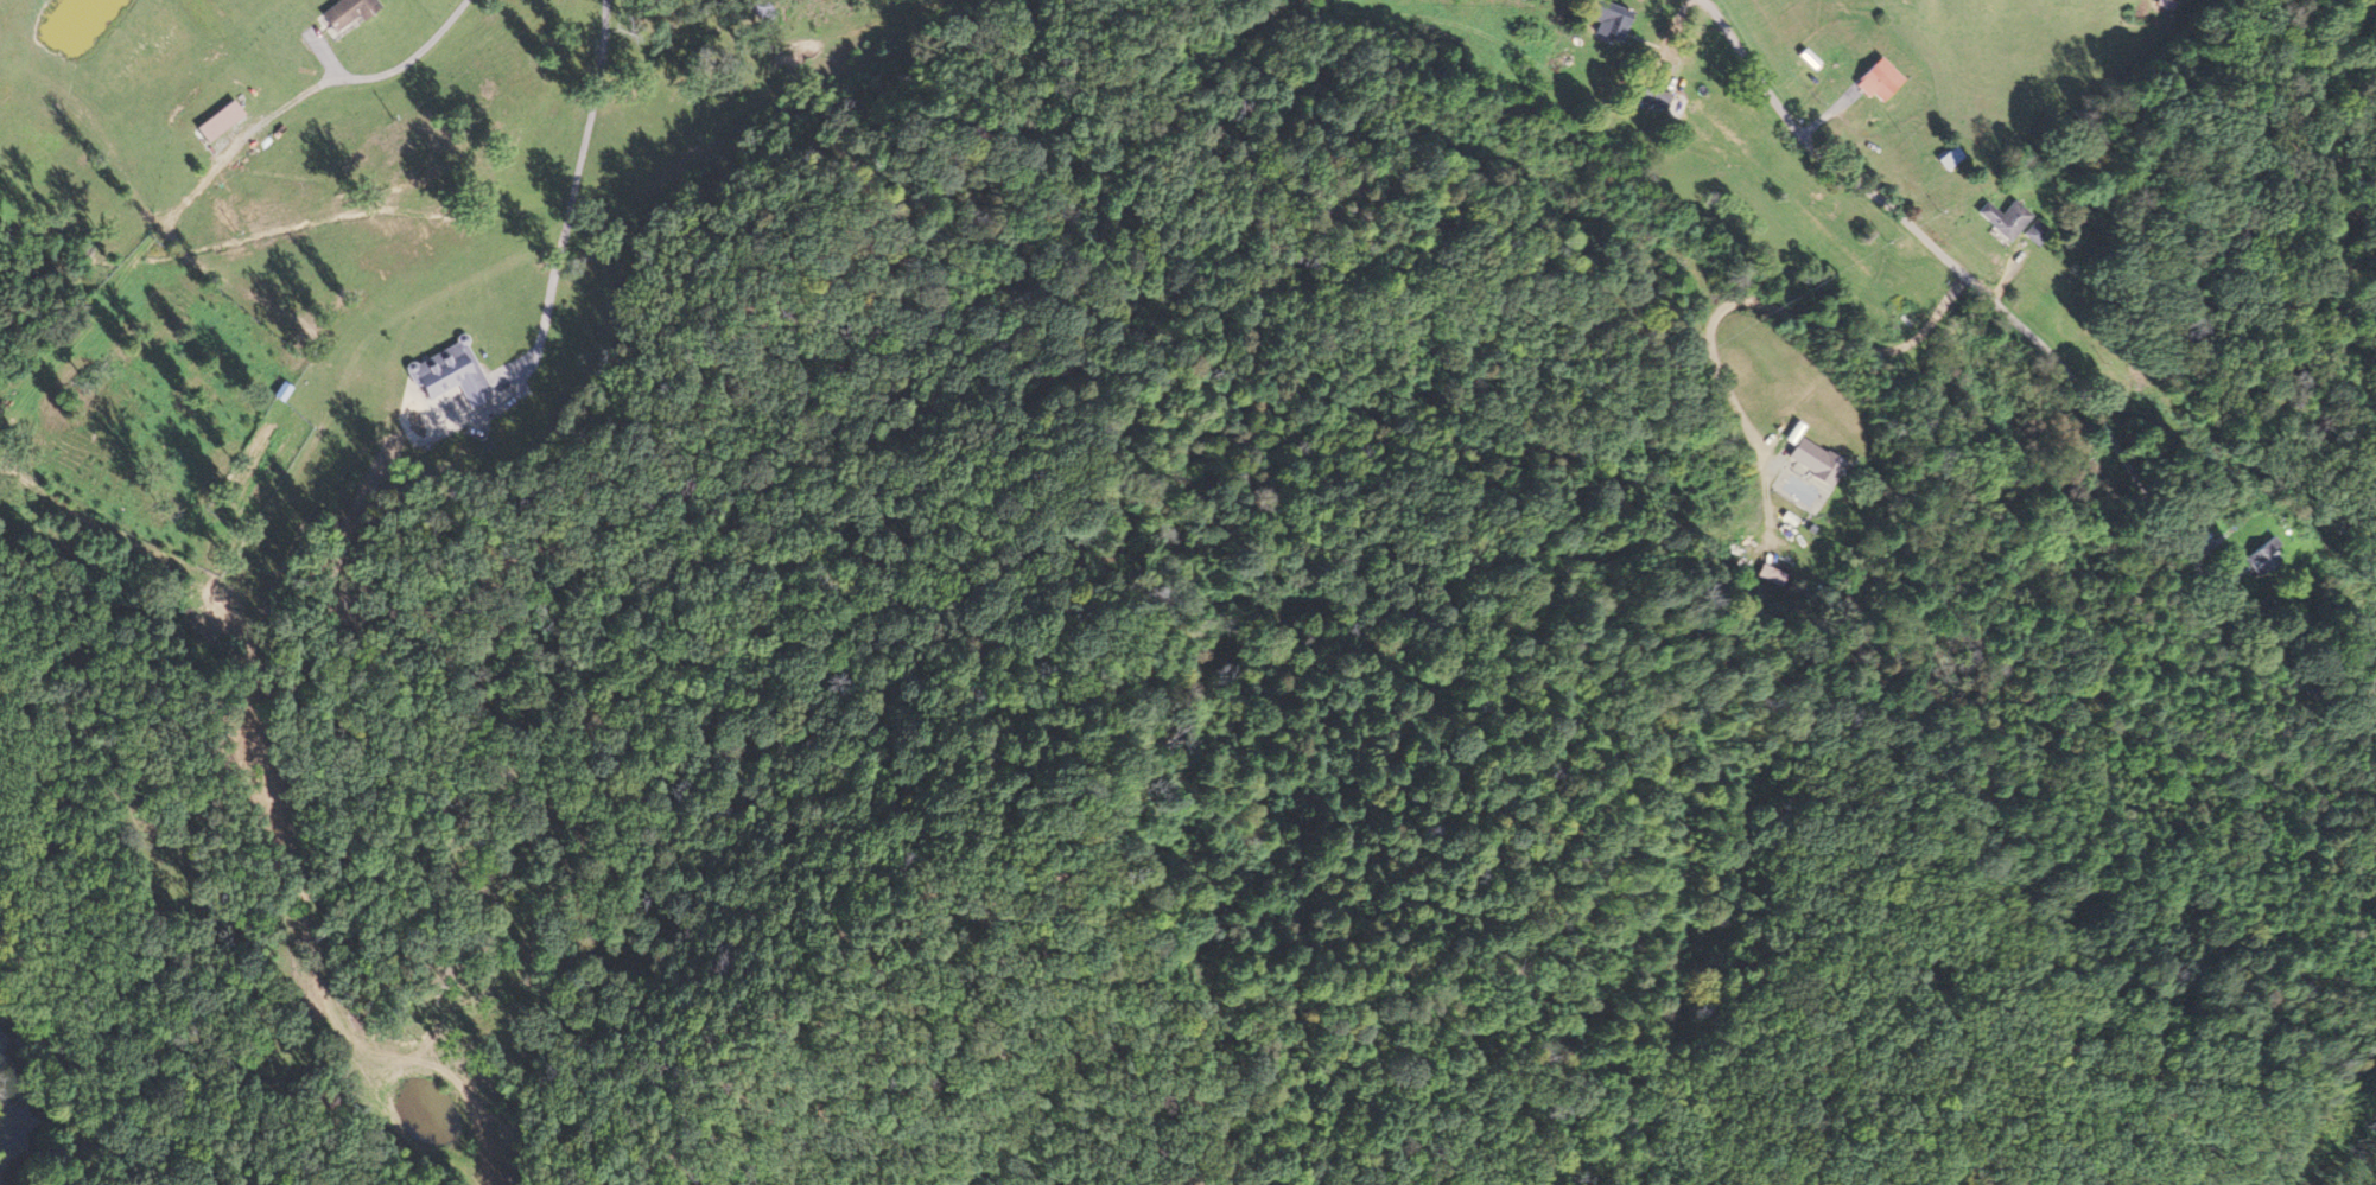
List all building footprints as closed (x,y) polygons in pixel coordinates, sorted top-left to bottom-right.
[(366,22),(385,8),(380,0),(345,0),(327,13),(340,33),(363,17),(366,22)] [(1627,45),(1638,17),(1606,5),(1595,33),(1627,45)] [(1909,80),(1886,57),(1860,83),(1883,106),(1909,80)] [(203,127),(216,142),(249,114),(236,98),(203,127)] [(2036,217),(2018,199),(2004,214),(1990,201),(1980,212),(2011,242),(2036,217)] [(2039,247),(2053,231),(2038,219),(2025,235),(2039,247)] [(418,365),(433,400),(464,386),(474,410),(497,400),(470,341),(418,365)] [(1848,462),(1805,437),(1791,461),(1834,486),(1848,462)]
